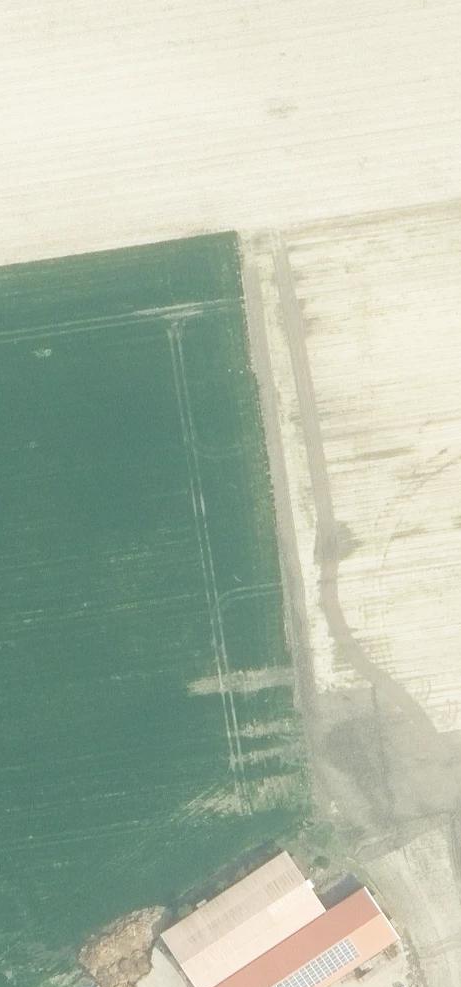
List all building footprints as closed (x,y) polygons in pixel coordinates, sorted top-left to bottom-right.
[(161,936),(196,986),(215,986),(325,914),(284,853),(245,879),(161,936)] [(325,914),(215,986),(327,986),(400,938),(365,886),(325,914)]
